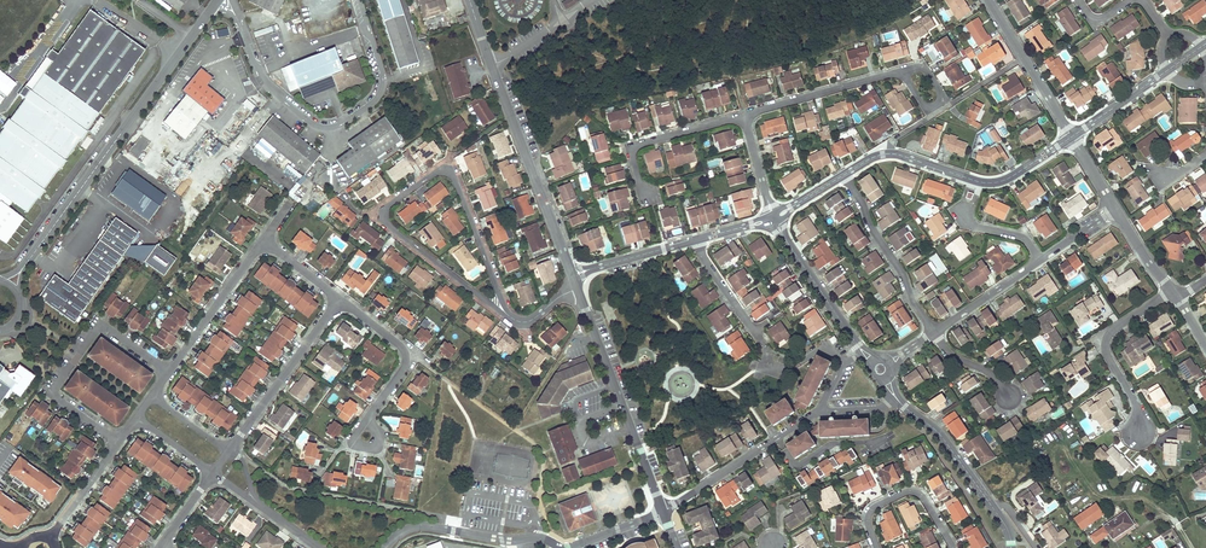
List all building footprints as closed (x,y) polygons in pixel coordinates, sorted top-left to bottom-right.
[(185,0),(157,0),(178,16),(188,2),(185,0)] [(248,3),(275,17),(284,0),(249,0),(248,3)] [(310,40),(357,25),(349,0),(296,0),(310,40)] [(397,73),(418,66),(397,0),(374,0),(397,73)] [(418,2),(424,22),(430,21),(428,16),(439,13),(440,18),(446,16),(441,0),(424,0),(418,2)] [(561,4),(566,11),(579,2),(578,0),(567,0),(561,4)] [(958,19),(972,11),(969,6),(967,8),(962,0),(947,0),(958,19)] [(1007,4),(1019,24),(1028,18),(1030,16),(1020,0),(1014,0),(1007,4)] [(1041,3),(1044,1),(1046,2),(1044,3),(1047,8),(1052,6),(1060,0),(1039,0),(1041,3)] [(1171,7),(1169,8),(1172,14),(1182,7),(1178,2),(1180,0),(1166,0),(1171,7)] [(1205,0),(1188,12),(1192,19),(1194,22),(1202,17),(1205,15),(1205,0)] [(1060,21),(1071,37),(1082,30),(1071,14),(1073,13),(1069,7),(1059,14),(1063,19),(1060,21)] [(99,115),(148,49),(94,11),(61,55),(55,50),(49,58),(56,63),(46,76),(34,91),(27,87),(22,94),(28,99),(12,121),(10,119),(4,127),(6,129),(0,138),(0,240),(4,243),(23,218),(8,207),(12,201),(27,212),(38,198),(40,199),(46,191),(44,189),(60,168),(62,170),(68,161),(66,160),(82,138),(84,140),(90,132),(88,130),(99,115)] [(1192,19),(1188,12),(1183,15),(1188,21),(1192,19)] [(935,26),(928,15),(913,24),(904,30),(907,35),(911,33),(914,38),(919,35),(926,31),(935,26)] [(1120,40),(1140,26),(1133,16),(1118,26),(1117,24),(1111,28),(1120,40)] [(1202,17),(1194,22),(1197,26),(1205,21),(1202,17)] [(1028,18),(1019,24),(1021,26),(1030,21),(1028,18)] [(976,21),(966,27),(979,48),(984,45),(992,40),(989,35),(987,37),(981,28),(976,21)] [(1039,30),(1036,26),(1024,34),(1027,39),(1030,37),(1038,48),(1037,49),(1041,54),(1053,46),(1050,41),(1048,43),(1039,30)] [(265,30),(253,34),(254,39),(267,34),(265,30)] [(1097,40),(1079,52),(1087,64),(1105,51),(1103,49),(1108,46),(1101,35),(1096,38),(1097,40)] [(959,55),(948,37),(937,44),(942,52),(946,59),(945,60),(947,63),(959,55)] [(992,40),(984,45),(987,48),(994,43),(992,40)] [(1121,43),(1116,46),(1120,51),(1124,49),(1121,43)] [(901,45),(882,50),(885,62),(910,55),(907,45),(902,47),(901,45)] [(985,53),(977,58),(983,68),(990,63),(1000,58),(1001,60),(1007,57),(1002,48),(1000,45),(991,50),(985,53)] [(867,46),(846,51),(851,69),(862,67),(860,62),(859,58),(869,56),(867,46)] [(335,48),(289,65),(298,89),(332,77),(338,92),(346,89),(346,88),(365,80),(357,59),(341,64),(335,48)] [(1145,49),(1132,49),(1133,62),(1128,62),(1128,70),(1144,70),(1144,60),(1145,59),(1145,49)] [(968,55),(956,62),(957,64),(969,57),(968,55)] [(1073,79),(1059,57),(1054,60),(1046,65),(1050,70),(1052,69),(1057,76),(1063,85),(1073,79)] [(1000,58),(990,63),(992,66),(1001,60),(1000,58)] [(830,64),(813,69),(816,81),(835,76),(834,74),(838,73),(838,71),(837,66),(835,60),(830,61),(830,64)] [(1125,83),(1112,63),(1109,65),(1106,61),(1098,67),(1100,71),(1102,70),(1106,75),(1111,83),(1108,85),(1112,91),(1125,83)] [(956,62),(943,70),(949,79),(952,77),(955,83),(960,90),(973,82),(970,76),(965,78),(957,64),(956,62)] [(461,64),(444,70),(453,100),(470,95),(469,92),(472,91),(471,87),(467,88),(463,73),(466,72),(465,69),(463,70),(461,64)] [(289,65),(281,68),(290,92),(298,89),(289,65)] [(212,79),(201,70),(183,91),(187,95),(164,122),(185,140),(208,113),(211,116),(224,100),(207,86),(212,79)] [(784,78),(781,78),(784,90),(794,88),(794,84),(803,81),(801,73),(792,75),(784,78)] [(1011,85),(1002,90),(1008,100),(1025,88),(1015,74),(1007,79),(1011,85)] [(771,92),(768,79),(745,85),(748,98),(771,92)] [(1098,97),(1090,85),(1076,94),(1074,90),(1065,96),(1068,101),(1070,100),(1077,110),(1098,97)] [(725,88),(713,91),(717,106),(724,105),(724,106),(729,105),(725,88)] [(871,94),(855,104),(861,114),(878,104),(876,102),(880,99),(874,89),(870,92),(871,94)] [(896,108),(900,114),(914,106),(908,97),(907,98),(903,100),(898,92),(897,93),(894,89),(885,94),(887,98),(890,97),(896,108)] [(901,90),(898,92),(903,100),(907,98),(901,90)] [(713,91),(701,94),(705,111),(710,110),(710,109),(717,106),(713,91)] [(1146,103),(1142,106),(1145,109),(1148,115),(1152,112),(1155,115),(1169,105),(1161,93),(1155,97),(1156,100),(1148,105),(1146,103)] [(493,117),(481,96),(474,101),(477,106),(480,112),(477,114),(482,123),(493,117)] [(890,97),(887,98),(894,109),(896,108),(890,97)] [(1029,98),(1013,108),(1017,115),(1021,112),(1024,117),(1028,114),(1030,118),(1040,111),(1035,103),(1031,106),(1030,103),(1031,102),(1029,98)] [(1196,103),(1196,98),(1180,98),(1180,104),(1183,104),(1183,122),(1194,122),(1194,112),(1194,103),(1196,103)] [(251,111),(255,106),(247,99),(242,104),(251,111)] [(684,101),(679,102),(684,120),(699,115),(695,101),(685,103),(684,101)] [(846,101),(842,102),(842,104),(835,106),(826,109),(830,122),(846,117),(844,113),(849,111),(846,101)] [(981,107),(972,104),(970,111),(967,117),(969,118),(973,119),(971,125),(978,127),(980,122),(977,120),(981,107)] [(659,106),(654,108),(659,125),(674,122),(670,107),(660,109),(659,106)] [(1134,113),(1122,121),(1129,131),(1141,123),(1144,120),(1149,117),(1148,115),(1145,109),(1140,113),(1138,110),(1134,113)] [(631,129),(626,110),(606,114),(610,128),(621,126),(622,128),(623,131),(631,129)] [(814,115),(813,112),(808,113),(809,117),(802,119),(795,121),(798,132),(808,129),(817,126),(817,124),(814,115)] [(645,113),(632,116),(636,131),(644,129),(644,130),(650,129),(645,113)] [(891,125),(884,114),(868,124),(863,127),(867,133),(873,141),(882,135),(880,132),(891,125)] [(320,155),(273,115),(258,134),(306,173),(320,155)] [(373,124),(360,133),(347,142),(352,149),(336,160),(337,162),(348,178),(377,158),(397,145),(393,140),(398,136),(385,117),(373,124)] [(459,117),(443,129),(451,141),(456,137),(455,136),(467,128),(459,117)] [(786,130),(783,117),(764,122),(765,126),(759,127),(762,139),(767,138),(767,135),(777,132),(786,130)] [(238,135),(249,120),(246,118),(235,132),(238,135)] [(942,128),(932,124),(927,135),(929,136),(927,144),(925,143),(923,147),(933,151),(934,147),(936,147),(942,128)] [(1039,125),(1020,137),(1027,148),(1035,144),(1046,136),(1039,125)] [(997,144),(1002,141),(1001,140),(995,130),(990,133),(997,144)] [(1108,133),(1106,130),(1096,137),(1099,140),(1096,141),(1095,141),(1095,144),(1098,150),(1106,146),(1109,149),(1115,145),(1117,147),(1121,144),(1116,136),(1112,139),(1108,133)] [(1112,130),(1108,133),(1112,139),(1116,136),(1112,130)] [(736,147),(731,131),(713,136),(715,144),(718,143),(720,152),(736,147)] [(1154,132),(1135,145),(1145,158),(1150,155),(1148,152),(1155,148),(1161,143),(1154,132)] [(493,141),(499,158),(510,154),(502,133),(494,136),(495,140),(493,141)] [(951,135),(946,133),(942,143),(947,144),(946,150),(959,153),(958,155),(964,157),(969,143),(960,140),(950,137),(951,135)] [(1172,141),(1168,144),(1174,153),(1175,153),(1176,155),(1193,143),(1196,146),(1200,143),(1201,140),(1197,134),(1191,138),(1187,133),(1173,142),(1172,141)] [(603,135),(591,138),(592,141),(594,151),(597,161),(611,158),(610,152),(608,152),(603,135)] [(398,136),(393,140),(397,145),(402,142),(398,136)] [(852,139),(830,148),(835,158),(839,156),(841,159),(848,155),(847,152),(856,149),(852,139)] [(213,156),(222,145),(219,142),(210,153),(213,156)] [(792,161),(788,142),(773,146),(774,151),(777,150),(779,158),(781,163),(792,161)] [(419,152),(415,155),(418,159),(422,165),(426,162),(424,160),(432,154),(438,151),(433,143),(427,147),(424,143),(416,149),(419,152)] [(474,144),(466,150),(467,152),(471,150),(472,151),(477,148),(474,144)] [(553,171),(556,179),(574,173),(564,145),(556,148),(557,150),(552,152),(559,168),(555,170),(553,171)] [(673,159),(667,161),(670,168),(695,160),(692,148),(680,152),(679,149),(678,146),(670,148),(671,153),(673,159)] [(981,164),(980,164),(991,169),(995,161),(997,159),(998,161),(1003,158),(1006,162),(1010,160),(1001,146),(993,151),(991,153),(988,152),(985,154),(979,152),(975,161),(981,164)] [(406,160),(388,172),(395,182),(409,174),(409,175),(414,172),(410,166),(415,163),(414,161),(406,150),(401,153),(406,160)] [(827,150),(809,157),(814,169),(823,164),(825,167),(833,164),(827,150)] [(660,151),(644,155),(649,173),(656,172),(655,168),(663,166),(660,151)] [(559,168),(552,152),(549,153),(555,170),(559,168)] [(475,158),(474,153),(463,156),(465,162),(467,161),(474,179),(487,174),(481,156),(475,158)] [(432,154),(424,160),(426,162),(434,157),(432,154)] [(1122,156),(1110,163),(1112,166),(1115,170),(1121,179),(1133,172),(1122,156)] [(741,158),(723,163),(726,175),(741,171),(740,167),(739,164),(742,163),(741,158)] [(507,165),(506,160),(495,165),(497,169),(499,168),(502,167),(504,173),(501,174),(503,181),(506,180),(509,188),(522,183),(519,175),(515,176),(511,164),(507,165)] [(1064,161),(1051,169),(1062,186),(1063,185),(1066,189),(1075,184),(1072,180),(1070,181),(1065,173),(1067,171),(1069,170),(1064,161)] [(1111,172),(1115,170),(1112,166),(1110,163),(1107,166),(1111,172)] [(624,180),(620,165),(606,169),(609,178),(605,179),(607,185),(624,180)] [(221,166),(214,183),(220,186),(227,169),(221,166)] [(918,175),(897,168),(893,179),(895,182),(913,188),(918,175)] [(1045,168),(1040,172),(1043,178),(1049,174),(1045,168)] [(1194,180),(1205,173),(1201,168),(1191,176),(1194,180)] [(377,172),(376,169),(368,175),(370,177),(377,172)] [(798,169),(780,179),(788,191),(797,186),(797,185),(805,179),(798,169)] [(155,213),(166,198),(129,171),(111,196),(134,212),(139,215),(149,222),(154,215),(155,213)] [(741,171),(726,175),(730,187),(747,182),(746,177),(743,177),(741,171)] [(1076,182),(1083,178),(1081,174),(1074,178),(1076,182)] [(882,195),(869,175),(858,182),(867,195),(866,196),(870,203),(882,195)] [(386,186),(380,176),(356,192),(364,203),(380,193),(379,191),(386,186)] [(304,179),(302,177),(288,195),(297,202),(298,203),(301,199),(293,193),(304,179)] [(1194,183),(1202,195),(1205,192),(1205,177),(1200,182),(1198,180),(1194,183)] [(936,182),(928,179),(924,192),(942,197),(943,193),(948,195),(951,187),(945,185),(944,187),(935,184),(936,182)] [(673,182),(666,184),(669,192),(667,193),(668,198),(684,193),(680,180),(674,182),(673,182)] [(427,191),(424,194),(433,205),(450,193),(441,181),(434,187),(436,189),(429,194),(427,191)] [(1028,186),(1030,187),(1017,195),(1026,210),(1030,208),(1028,203),(1044,193),(1036,181),(1028,186)] [(1139,181),(1126,189),(1137,206),(1149,199),(1140,187),(1142,185),(1139,181)] [(579,206),(570,184),(559,188),(565,203),(562,204),(565,212),(579,206)] [(271,193),(260,185),(255,193),(256,194),(248,205),(259,213),(265,206),(263,205),(271,193)] [(480,194),(485,209),(498,205),(492,189),(489,190),(488,186),(476,190),(478,195),(480,194)] [(750,189),(731,195),(737,214),(750,211),(747,200),(750,200),(753,199),(750,189)] [(1183,192),(1167,202),(1174,213),(1181,209),(1189,203),(1191,205),(1195,202),(1193,199),(1188,192),(1186,189),(1183,192)] [(1193,189),(1188,192),(1193,199),(1198,196),(1193,189)] [(627,190),(608,195),(614,213),(626,210),(623,200),(627,199),(630,198),(627,190)] [(839,193),(826,202),(830,208),(833,207),(835,210),(842,205),(840,202),(843,200),(841,197),(842,196),(839,193)] [(527,195),(512,200),(519,219),(530,215),(527,207),(525,201),(529,200),(527,195)] [(1081,195),(1067,204),(1070,209),(1066,211),(1071,218),(1074,216),(1073,214),(1087,204),(1081,195)] [(333,198),(328,201),(338,209),(333,215),(347,226),(355,215),(342,205),(344,202),(336,196),(333,198)] [(314,199),(305,206),(311,212),(319,205),(314,199)] [(984,211),(1003,220),(1009,208),(990,199),(984,211)] [(415,201),(398,214),(406,224),(423,212),(424,214),(428,210),(427,209),(423,204),(422,203),(418,206),(415,201)] [(1066,211),(1070,209),(1067,204),(1065,201),(1061,203),(1066,211)] [(1095,202),(1088,206),(1091,210),(1097,206),(1095,202)] [(882,230),(898,219),(888,203),(876,210),(882,220),(877,222),(882,230)] [(1189,203),(1181,209),(1183,211),(1191,205),(1189,203)] [(842,205),(835,210),(837,213),(834,215),(839,223),(853,214),(851,210),(849,211),(847,207),(845,209),(842,205)] [(1150,205),(1143,211),(1145,213),(1152,208),(1150,205)] [(711,206),(699,209),(703,224),(709,222),(710,224),(715,222),(715,221),(713,214),(712,209),(711,206)] [(442,221),(453,237),(464,229),(456,219),(452,214),(455,211),(452,207),(441,215),(444,220),(442,221)] [(717,207),(712,209),(713,214),(715,221),(720,219),(717,207)] [(675,208),(659,212),(664,228),(673,226),(674,229),(680,227),(675,208)] [(1165,208),(1160,211),(1165,219),(1170,216),(1165,208)] [(588,222),(583,209),(569,214),(572,222),(570,223),(571,227),(588,222)] [(699,209),(688,212),(692,229),(696,228),(696,226),(703,224),(699,209)] [(1153,209),(1144,215),(1146,217),(1155,211),(1153,209)] [(935,237),(947,229),(940,220),(939,218),(943,215),(939,211),(924,221),(935,237)] [(1146,217),(1139,221),(1145,232),(1165,219),(1160,211),(1156,213),(1155,211),(1146,217)] [(165,220),(155,213),(154,215),(164,222),(165,220)] [(1041,217),(1033,223),(1036,228),(1038,227),(1042,233),(1046,239),(1057,232),(1048,219),(1046,214),(1041,217)] [(244,220),(239,217),(228,232),(233,235),(231,239),(238,245),(244,237),(242,236),(248,228),(249,229),(254,222),(247,216),(244,220)] [(1017,220),(1021,225),(1024,223),(1027,222),(1023,216),(1017,220)] [(498,217),(486,222),(487,226),(491,225),(494,234),(498,243),(508,239),(501,221),(499,222),(498,217)] [(137,233),(115,218),(83,262),(67,285),(54,275),(38,298),(74,323),(89,301),(106,278),(137,233)] [(819,234),(808,218),(797,225),(802,233),(797,236),(803,245),(819,234)] [(381,236),(363,222),(357,229),(355,232),(354,230),(350,234),(358,241),(361,236),(373,245),(378,239),(381,236)] [(646,222),(634,225),(637,240),(645,239),(645,240),(650,239),(646,222)] [(444,239),(430,223),(419,231),(423,236),(426,234),(430,239),(435,246),(444,239)] [(524,233),(532,253),(544,249),(542,243),(537,229),(539,228),(537,223),(527,226),(529,231),(524,233)] [(855,224),(845,231),(858,251),(870,244),(865,236),(863,237),(855,224)] [(1205,244),(1205,225),(1205,224),(1196,231),(1205,244)] [(634,225),(621,229),(626,246),(631,244),(630,242),(637,240),(634,225)] [(306,248),(311,251),(316,245),(311,241),(312,240),(294,226),(286,236),(301,248),(304,250),(306,248)] [(907,234),(903,228),(889,238),(888,238),(896,252),(901,248),(909,243),(904,235),(907,234)] [(605,249),(597,230),(578,237),(581,245),(583,244),(587,243),(591,254),(605,249)] [(1195,241),(1188,230),(1185,232),(1191,243),(1195,241)] [(1187,246),(1191,243),(1185,232),(1180,236),(1173,234),(1163,242),(1170,254),(1169,259),(1176,261),(1178,255),(1185,256),(1183,253),(1184,249),(1182,248),(1182,246),(1186,244),(1187,246)] [(1111,233),(1087,248),(1095,260),(1119,245),(1111,233)] [(959,236),(947,245),(958,261),(968,254),(965,249),(960,242),(962,241),(959,236)] [(12,238),(7,243),(13,249),(18,243),(12,238)] [(377,252),(384,243),(378,239),(373,245),(371,247),(377,252)] [(762,239),(750,247),(758,259),(765,255),(766,257),(772,253),(762,239)] [(474,260),(461,241),(455,246),(453,248),(452,248),(447,252),(450,255),(453,255),(463,268),(474,260)] [(729,247),(715,256),(722,267),(743,252),(735,241),(728,245),(729,247)] [(835,259),(824,243),(813,250),(818,259),(814,262),(819,270),(835,259)] [(394,249),(389,245),(380,257),(398,272),(406,262),(392,251),(394,249)] [(156,246),(144,263),(164,277),(176,260),(156,246)] [(997,246),(987,252),(988,253),(984,256),(988,261),(992,258),(995,264),(1001,272),(1014,264),(1008,255),(1004,257),(1002,259),(1001,257),(1003,255),(997,246)] [(1123,249),(1127,255),(1132,252),(1128,246),(1123,249)] [(231,255),(220,247),(209,262),(214,266),(211,269),(219,275),(222,271),(220,269),(231,255)] [(906,266),(919,257),(915,249),(912,251),(910,248),(903,252),(902,253),(904,257),(902,258),(904,261),(903,262),(906,266)] [(503,258),(508,271),(521,267),(516,253),(513,254),(511,250),(499,255),(500,259),(503,258)] [(884,265),(875,252),(863,260),(868,268),(865,270),(868,275),(884,265)] [(326,257),(322,254),(316,261),(320,264),(325,268),(325,267),(329,269),(334,263),(330,260),(331,258),(328,255),(326,257)] [(1074,255),(1064,260),(1067,264),(1059,270),(1063,277),(1072,271),(1080,266),(1074,255)] [(684,256),(674,263),(687,283),(699,275),(695,269),(693,270),(684,256)] [(749,259),(744,263),(747,268),(753,264),(749,259)] [(474,260),(463,268),(466,273),(477,264),(474,260)] [(551,265),(549,260),(536,265),(535,262),(529,264),(532,270),(537,268),(543,284),(554,280),(551,271),(549,265),(551,265)] [(979,266),(962,277),(969,289),(976,285),(982,281),(983,282),(987,279),(987,278),(992,275),(982,260),(977,263),(979,266)] [(262,278),(266,281),(276,267),(273,264),(270,268),(264,263),(254,277),(260,282),(262,278)] [(991,266),(997,275),(1001,272),(995,264),(991,266)] [(428,274),(417,265),(408,276),(424,288),(433,277),(429,273),(428,274)] [(937,283),(925,266),(914,273),(920,282),(915,286),(920,295),(937,283)] [(277,273),(280,270),(276,267),(266,281),(270,284),(267,287),(272,291),(283,278),(277,273)] [(359,275),(354,272),(350,269),(342,280),(349,285),(349,284),(354,287),(365,295),(380,274),(374,270),(366,281),(362,278),(363,277),(360,274),(359,275)] [(744,269),(729,279),(738,291),(751,282),(745,274),(747,273),(744,269)] [(843,276),(838,269),(825,279),(827,282),(828,281),(830,284),(832,283),(834,286),(842,280),(840,278),(843,276)] [(1116,270),(1107,276),(1111,283),(1113,282),(1118,290),(1120,293),(1129,287),(1130,289),(1141,282),(1133,269),(1120,278),(1116,270)] [(791,274),(788,270),(775,279),(778,285),(781,284),(784,288),(791,282),(789,279),(791,277),(790,275),(791,274)] [(1072,271),(1063,277),(1065,280),(1075,274),(1072,271)] [(886,274),(873,283),(884,300),(896,292),(890,283),(894,280),(889,272),(886,274)] [(193,285),(188,291),(193,295),(190,298),(198,304),(203,297),(202,295),(207,289),(209,289),(214,282),(206,276),(203,280),(198,277),(193,285)] [(1034,286),(1027,291),(1034,302),(1044,295),(1054,288),(1046,276),(1042,279),(1043,280),(1034,286)] [(286,280),(283,278),(272,291),(277,294),(279,291),(283,293),(293,280),(289,277),(286,280)] [(287,297),(284,300),(290,304),(300,291),(294,287),(297,283),(293,280),(283,293),(287,297)] [(844,284),(842,280),(834,286),(836,290),(835,291),(837,294),(836,295),(838,298),(852,289),(847,282),(844,284)] [(524,306),(537,302),(530,284),(524,286),(523,282),(514,286),(516,290),(518,289),(522,299),(524,306)] [(793,285),(791,282),(784,288),(786,291),(783,293),(787,299),(802,290),(799,286),(798,286),(796,284),(793,285)] [(1109,285),(1114,292),(1118,290),(1113,282),(1111,283),(1109,285)] [(702,284),(691,292),(702,309),(719,298),(713,290),(708,293),(702,284)] [(442,290),(439,286),(433,294),(430,298),(433,300),(436,297),(454,310),(463,300),(456,295),(455,297),(448,291),(450,290),(445,286),(442,290)] [(1120,293),(1122,297),(1131,291),(1130,289),(1129,287),(1120,293)] [(1047,298),(1057,291),(1054,288),(1044,295),(1047,298)] [(294,307),(296,304),(300,307),(310,293),(307,290),(304,294),(300,291),(290,304),(294,307)] [(762,297),(757,290),(743,300),(746,304),(747,303),(749,306),(751,305),(753,308),(761,302),(759,299),(762,297)] [(946,297),(943,299),(948,306),(951,305),(952,307),(955,305),(956,307),(960,304),(950,290),(944,294),(946,297)] [(248,291),(243,298),(240,295),(237,299),(252,309),(255,306),(259,308),(263,302),(248,291)] [(935,296),(932,291),(925,295),(928,300),(935,296)] [(311,300),(314,296),(310,293),(300,307),(304,310),(302,313),(308,318),(318,305),(311,300)] [(107,310),(105,313),(113,318),(115,315),(119,319),(127,307),(122,304),(119,301),(116,299),(110,295),(102,307),(107,310)] [(377,295),(370,304),(374,307),(378,310),(380,307),(383,310),(388,303),(385,301),(386,300),(382,297),(381,298),(377,295)] [(1002,311),(997,314),(1002,321),(1024,306),(1017,296),(1011,300),(1007,303),(1000,308),(1002,311)] [(862,304),(857,297),(844,306),(846,310),(847,309),(850,312),(851,311),(854,314),(862,309),(859,305),(862,304)] [(794,308),(798,315),(812,305),(809,301),(808,302),(806,300),(803,301),(801,298),(794,303),(796,306),(794,308)] [(1091,300),(1097,310),(1099,308),(1101,312),(1106,309),(1099,298),(1094,300),(1093,299),(1091,300)] [(235,303),(238,305),(234,310),(249,321),(253,316),(249,313),(252,309),(237,299),(235,303)] [(938,299),(931,304),(940,317),(944,315),(943,313),(946,311),(945,308),(948,306),(943,299),(940,301),(938,299)] [(1071,312),(1081,328),(1090,322),(1088,319),(1086,316),(1091,313),(1097,310),(1091,300),(1071,312)] [(899,301),(888,308),(901,328),(911,321),(902,309),(904,307),(899,301)] [(764,306),(761,302),(753,308),(756,311),(753,313),(755,316),(754,317),(756,320),(772,311),(766,304),(764,306)] [(724,305),(707,316),(718,332),(731,325),(725,315),(729,312),(724,305)] [(170,346),(175,338),(173,336),(179,327),(182,329),(188,321),(185,319),(188,315),(177,307),(173,312),(168,319),(165,324),(162,328),(161,329),(156,336),(153,341),(164,349),(167,344),(170,346)] [(403,311),(401,309),(396,315),(399,317),(397,320),(411,330),(412,329),(416,323),(417,322),(408,314),(409,313),(405,309),(403,311)] [(982,317),(980,319),(985,326),(988,325),(990,328),(997,323),(988,309),(983,312),(984,313),(981,315),(982,317)] [(231,315),(228,312),(225,316),(239,327),(242,323),(246,325),(249,321),(234,310),(231,315)] [(478,316),(471,310),(465,317),(469,320),(465,325),(473,332),(478,326),(485,332),(492,323),(485,317),(483,320),(478,316)] [(128,325),(126,328),(134,333),(136,331),(141,334),(149,323),(144,319),(140,317),(137,314),(132,311),(124,322),(128,325)] [(1052,312),(1039,321),(1043,327),(1041,328),(1045,335),(1048,334),(1052,340),(1048,342),(1054,352),(1063,347),(1060,343),(1061,342),(1052,328),(1055,326),(1059,324),(1052,312)] [(810,337),(826,327),(817,314),(804,322),(809,330),(806,331),(810,337)] [(1160,322),(1169,317),(1167,314),(1158,319),(1160,322)] [(882,335),(869,315),(857,322),(862,331),(864,329),(872,341),(882,335)] [(226,323),(222,328),(237,338),(240,333),(236,330),(239,327),(225,316),(222,320),(226,323)] [(279,323),(282,325),(280,329),(294,339),(297,335),(293,333),(298,326),(284,317),(279,323)] [(1148,329),(1155,339),(1175,327),(1169,317),(1160,322),(1148,329)] [(421,327),(426,330),(427,329),(431,323),(425,319),(420,326),(421,327)] [(970,321),(967,323),(976,337),(984,332),(981,329),(985,326),(980,319),(975,322),(974,321),(971,322),(970,321)] [(781,322),(769,331),(777,344),(785,338),(787,341),(792,337),(781,322)] [(349,329),(342,323),(336,332),(343,338),(341,340),(353,349),(361,338),(358,335),(356,337),(351,334),(348,331),(349,329)] [(552,349),(568,333),(559,324),(551,331),(552,333),(544,341),(552,349)] [(1083,335),(1093,328),(1090,324),(1080,330),(1083,335)] [(1060,343),(1063,347),(1066,344),(1055,326),(1052,328),(1061,342),(1060,343)] [(426,330),(421,327),(415,335),(419,339),(423,342),(425,339),(429,343),(434,336),(430,333),(431,332),(427,329),(426,330)] [(504,331),(500,328),(494,335),(498,338),(494,343),(504,350),(510,355),(518,346),(509,339),(502,333),(504,331)] [(276,333),(273,331),(270,336),(284,346),(287,341),(291,343),(294,339),(280,329),(276,333)] [(550,330),(541,338),(544,341),(552,333),(551,331),(550,330)] [(953,333),(962,346),(969,342),(967,339),(970,336),(965,330),(962,332),(961,331),(958,332),(957,331),(953,333)] [(739,331),(727,339),(735,352),(740,359),(750,353),(741,339),(743,338),(739,331)] [(1177,331),(1169,336),(1172,341),(1167,344),(1176,358),(1187,351),(1183,346),(1178,337),(1180,336),(1177,331)] [(217,336),(213,333),(210,337),(225,348),(227,344),(231,346),(234,342),(220,332),(217,336)] [(267,340),(269,342),(267,346),(281,356),(284,353),(280,350),(284,346),(270,336),(267,340)] [(834,336),(829,339),(832,344),(838,341),(834,336)] [(207,341),(211,344),(207,349),(222,359),(225,354),(222,352),(225,348),(210,337),(207,341)] [(1129,351),(1126,352),(1134,365),(1145,358),(1144,356),(1155,349),(1148,338),(1141,342),(1138,337),(1130,342),(1131,344),(1126,347),(1129,351)] [(96,353),(93,350),(88,357),(104,368),(107,363),(112,367),(110,369),(120,376),(122,374),(127,377),(124,383),(139,394),(143,388),(139,385),(144,378),(148,381),(152,375),(137,364),(135,363),(133,365),(117,353),(118,351),(117,350),(101,339),(97,345),(100,347),(96,353)] [(371,342),(367,339),(361,346),(365,349),(361,354),(378,366),(385,355),(369,343),(371,342)] [(996,359),(1004,354),(1001,350),(1003,348),(999,341),(985,351),(987,355),(989,354),(990,356),(993,355),(996,359)] [(446,344),(443,342),(439,348),(442,351),(440,353),(444,356),(448,360),(455,350),(451,347),(452,346),(448,342),(446,344)] [(504,350),(494,343),(492,345),(502,353),(504,350)] [(334,350),(325,344),(322,348),(331,354),(334,350)] [(278,361),(281,356),(267,346),(264,350),(261,348),(258,353),(272,363),(275,358),(278,361)] [(322,348),(312,362),(322,369),(325,364),(335,371),(341,361),(331,354),(322,348)] [(204,353),(200,351),(197,355),(212,365),(215,361),(218,363),(222,359),(207,349),(204,353)] [(546,360),(550,356),(542,349),(538,353),(534,349),(526,358),(529,361),(523,368),(533,375),(540,367),(538,366),(544,358),(546,360)] [(135,363),(118,351),(117,353),(133,365),(135,363)] [(1029,367),(1017,351),(1001,362),(1006,369),(1011,366),(1017,374),(1029,367)] [(1085,351),(1075,357),(1079,364),(1075,367),(1073,365),(1062,373),(1063,374),(1069,383),(1076,378),(1080,376),(1083,381),(1092,375),(1089,370),(1088,371),(1086,368),(1087,363),(1085,360),(1089,357),(1085,351)] [(1134,365),(1126,352),(1123,354),(1132,370),(1135,368),(1147,361),(1145,358),(1134,365)] [(198,361),(194,368),(208,378),(212,371),(210,369),(212,365),(197,355),(195,358),(198,361)] [(587,363),(584,356),(561,365),(535,404),(542,420),(560,413),(557,407),(567,389),(574,387),(593,380),(587,363)] [(772,408),(765,413),(773,426),(786,418),(790,415),(794,412),(793,411),(798,408),(801,410),(809,407),(815,394),(817,394),(819,390),(817,390),(822,381),(823,382),(825,378),(824,377),(831,363),(817,356),(812,365),(810,365),(808,365),(807,365),(807,367),(808,368),(810,370),(801,387),(799,386),(798,386),(797,386),(797,388),(798,389),(800,391),(795,400),(798,401),(794,405),(791,407),(785,399),(776,406),(775,404),(774,403),(772,403),(772,404),(771,406),(772,408)] [(932,363),(929,365),(935,373),(938,371),(940,373),(947,368),(937,356),(933,358),(934,359),(931,361),(932,363)] [(252,361),(255,363),(252,367),(266,377),(269,373),(266,371),(269,367),(255,357),(252,361)] [(529,361),(526,358),(521,365),(523,368),(529,361)] [(1194,378),(1196,381),(1205,376),(1201,371),(1199,372),(1196,367),(1191,359),(1180,366),(1181,368),(1189,381),(1194,378)] [(107,363),(104,368),(124,383),(127,377),(122,374),(120,376),(110,369),(112,367),(107,363)] [(3,396),(7,399),(12,391),(20,397),(35,375),(19,364),(15,370),(8,371),(0,366),(0,401),(3,396)] [(917,371),(904,380),(910,390),(931,377),(923,366),(916,370),(917,371)] [(249,371),(246,369),(242,373),(256,383),(260,379),(263,381),(266,377),(252,367),(249,371)] [(72,385),(69,383),(65,389),(79,400),(82,401),(83,399),(100,411),(99,413),(100,415),(115,425),(119,419),(116,417),(121,411),(124,413),(128,407),(112,396),(109,401),(105,398),(107,395),(96,388),(95,390),(90,387),(94,383),(78,371),(73,377),(76,379),(72,385)] [(239,378),(242,381),(239,385),(254,395),(257,391),(253,388),(256,383),(242,373),(239,378)] [(1038,373),(1022,383),(1031,396),(1044,388),(1039,380),(1042,378),(1038,373)] [(295,382),(288,393),(300,401),(314,382),(303,374),(297,383),(295,382)] [(417,376),(411,384),(419,390),(422,386),(424,388),(427,383),(426,381),(428,379),(420,374),(418,376),(417,376)] [(72,376),(68,382),(69,383),(72,385),(76,379),(73,377),(72,376)] [(182,376),(172,390),(179,395),(176,399),(180,402),(191,387),(187,384),(189,381),(182,376)] [(357,387),(353,393),(362,400),(371,387),(375,382),(367,376),(364,381),(362,380),(359,384),(361,385),(359,388),(357,387)] [(965,393),(979,384),(977,380),(975,381),(973,379),(971,380),(969,377),(961,381),(963,385),(960,386),(965,393)] [(139,385),(143,388),(144,388),(149,382),(148,381),(144,378),(139,385)] [(112,396),(94,383),(90,387),(95,390),(96,388),(107,395),(105,398),(109,401),(112,396)] [(1166,407),(1172,403),(1160,384),(1151,390),(1153,393),(1152,394),(1156,401),(1157,400),(1162,409),(1166,407)] [(233,386),(229,393),(243,403),(247,396),(251,399),(254,395),(239,385),(236,389),(233,386)] [(195,390),(191,387),(180,402),(184,404),(187,401),(192,404),(201,391),(197,387),(195,390)] [(373,389),(371,387),(362,400),(364,401),(371,391),(373,389)] [(1090,400),(1080,406),(1084,412),(1087,411),(1089,409),(1091,413),(1092,414),(1092,419),(1096,420),(1100,418),(1104,425),(1101,428),(1104,433),(1115,425),(1112,421),(1115,418),(1116,413),(1111,412),(1108,408),(1105,404),(1110,400),(1113,398),(1108,390),(1097,396),(1100,401),(1096,403),(1093,405),(1090,400)] [(204,397),(206,394),(201,391),(192,404),(196,407),(193,411),(197,414),(208,399),(204,397)] [(411,400),(403,393),(397,402),(398,403),(397,405),(403,410),(405,407),(406,408),(410,404),(409,403),(411,400)] [(980,394),(971,400),(987,425),(995,419),(992,415),(995,413),(991,406),(989,407),(980,394)] [(946,401),(942,395),(928,404),(930,408),(931,408),(933,410),(937,408),(939,410),(946,406),(943,403),(946,401)] [(83,399),(82,401),(99,413),(100,411),(83,399)] [(214,400),(212,402),(208,399),(197,414),(201,417),(204,413),(209,416),(218,403),(214,400)] [(1031,407),(1024,412),(1032,423),(1053,409),(1045,399),(1032,408),(1031,407)] [(344,409),(338,417),(346,423),(354,413),(353,413),(355,410),(354,410),(357,405),(350,400),(348,404),(346,402),(342,407),(344,409)] [(1110,400),(1105,404),(1108,408),(1113,405),(1110,400)] [(1068,410),(1074,406),(1070,401),(1065,405),(1068,410)] [(27,413),(32,417),(35,419),(45,405),(41,403),(39,406),(35,402),(27,413)] [(221,409),(223,407),(218,403),(209,416),(214,420),(211,424),(215,427),(225,412),(221,409)] [(49,408),(45,405),(35,419),(39,422),(44,426),(52,414),(47,411),(49,408)] [(273,417),(270,421),(283,431),(295,414),(284,406),(275,419),(273,417)] [(119,419),(121,420),(125,414),(124,413),(121,411),(116,417),(119,419)] [(231,413),(229,415),(225,412),(215,427),(219,429),(221,426),(227,430),(236,417),(231,413)] [(968,431),(955,412),(943,420),(947,426),(948,426),(957,439),(968,431)] [(48,428),(53,432),(56,434),(66,421),(62,418),(60,421),(56,417),(48,428)] [(795,441),(786,446),(794,459),(807,451),(808,452),(813,449),(812,448),(816,446),(810,437),(813,435),(820,435),(820,439),(836,438),(837,439),(839,439),(840,437),(850,437),(851,438),(853,438),(854,437),(869,436),(869,431),(868,420),(858,421),(858,419),(858,418),(856,417),(855,417),(854,418),(854,421),(834,422),(834,420),(833,419),(832,418),(830,419),(830,420),(830,422),(819,423),(813,427),(813,430),(808,433),(798,439),(796,436),(794,436),(793,437),(793,439),(795,441)] [(1011,423),(997,432),(1005,443),(1025,428),(1017,417),(1010,422),(1011,423)] [(399,433),(399,434),(400,434),(400,438),(407,439),(408,435),(411,436),(412,430),(409,430),(411,419),(402,418),(400,427),(399,433)] [(24,419),(19,429),(25,432),(30,422),(24,419)] [(70,423),(66,421),(56,434),(60,437),(65,441),(73,429),(68,426),(70,423)] [(745,429),(740,431),(746,440),(750,437),(752,439),(755,437),(756,438),(759,437),(750,422),(743,426),(745,429)] [(329,432),(326,435),(333,440),(336,436),(337,437),(340,433),(343,429),(336,423),(333,427),(331,425),(327,430),(329,432)] [(569,428),(568,425),(565,426),(569,437),(573,445),(574,449),(575,451),(577,450),(577,449),(569,428)] [(565,426),(547,433),(560,466),(567,464),(575,461),(574,457),(573,454),(575,451),(574,449),(573,445),(569,437),(565,426)] [(262,436),(253,449),(262,455),(275,437),(264,429),(260,434),(262,436)] [(1190,442),(1191,432),(1185,431),(1179,430),(1178,441),(1168,440),(1167,445),(1166,445),(1165,451),(1166,451),(1165,461),(1170,462),(1176,463),(1178,444),(1180,444),(1180,441),(1190,442)] [(284,436),(292,442),(295,438),(287,432),(284,436)] [(737,434),(716,447),(722,457),(736,449),(737,450),(744,446),(737,434)] [(970,436),(961,442),(964,446),(973,441),(970,436)] [(973,441),(964,446),(969,454),(974,451),(983,465),(996,458),(980,436),(973,441)] [(64,467),(61,472),(72,480),(75,475),(78,477),(84,469),(81,467),(88,458),(90,460),(96,452),(93,450),(97,446),(85,437),(81,442),(79,446),(76,449),(73,455),(69,460),(67,463),(64,467)] [(137,439),(127,453),(133,457),(135,454),(140,457),(150,442),(146,439),(143,443),(137,439)] [(151,449),(154,445),(150,442),(140,457),(144,460),(141,463),(146,467),(156,453),(151,449)] [(316,443),(307,442),(307,446),(304,445),(303,452),(306,452),(304,462),(313,465),(314,458),(319,459),(321,453),(316,452),(316,448),(315,448),(316,443)] [(410,446),(402,445),(401,449),(402,449),(402,454),(393,452),(392,458),(394,461),(400,462),(399,468),(412,470),(416,451),(409,450),(410,446)] [(929,458),(923,445),(909,452),(912,459),(907,461),(911,470),(916,467),(915,465),(924,461),(929,458)] [(674,446),(666,449),(667,452),(667,453),(670,462),(667,463),(671,473),(674,472),(677,481),(678,480),(679,484),(688,481),(686,477),(691,476),(680,448),(675,449),(674,446)] [(1108,450),(1103,446),(1100,449),(1105,454),(1108,450)] [(1124,458),(1123,458),(1121,460),(1114,452),(1116,450),(1112,447),(1108,450),(1105,454),(1100,449),(1095,454),(1103,463),(1105,461),(1120,476),(1127,469),(1131,465),(1124,458)] [(587,457),(578,460),(579,463),(584,461),(593,458),(612,450),(611,448),(609,448),(606,449),(601,451),(587,457)] [(702,454),(694,458),(702,472),(716,464),(707,448),(700,452),(702,454)] [(805,471),(799,474),(800,476),(796,479),(801,487),(806,484),(806,483),(811,480),(812,482),(816,480),(820,478),(820,479),(825,476),(825,475),(829,472),(834,469),(839,466),(843,463),(846,461),(847,464),(853,461),(858,458),(852,449),(847,452),(847,451),(842,454),(841,454),(834,458),(833,458),(829,460),(828,459),(818,466),(818,467),(814,470),(808,474),(805,471)] [(584,461),(579,463),(584,477),(590,475),(598,472),(618,465),(612,451),(612,450),(593,458),(584,461)] [(1124,457),(1120,453),(1119,454),(1116,450),(1114,452),(1121,460),(1123,458),(1124,458),(1124,457)] [(164,452),(161,456),(156,453),(146,467),(150,470),(153,466),(157,469),(168,455),(164,452)] [(168,461),(172,458),(168,455),(157,469),(161,472),(159,475),(164,479),(174,466),(173,465),(168,461)] [(766,467),(757,472),(764,485),(781,474),(771,457),(763,462),(766,467)] [(60,487),(30,466),(24,475),(20,473),(21,471),(22,471),(25,467),(25,466),(26,464),(18,458),(7,473),(14,477),(11,481),(19,487),(22,483),(36,493),(40,487),(41,487),(41,488),(45,491),(41,496),(49,502),(60,487)] [(356,462),(354,468),(360,470),(361,464),(370,466),(370,465),(356,462)] [(885,463),(877,467),(886,485),(891,483),(890,479),(903,474),(898,463),(887,468),(885,463)] [(181,464),(178,468),(174,466),(164,479),(168,482),(170,479),(175,482),(185,467),(181,464)] [(374,477),(376,467),(361,464),(360,470),(354,468),(353,475),(359,476),(359,474),(364,475),(363,477),(369,478),(369,476),(374,477)] [(120,470),(117,467),(114,471),(128,481),(131,477),(134,479),(137,475),(123,465),(120,470)] [(574,465),(561,470),(566,484),(580,479),(574,465)] [(1135,469),(1131,465),(1127,469),(1131,473),(1135,469)] [(186,474),(189,470),(185,467),(175,482),(178,484),(176,488),(183,493),(193,479),(186,474)] [(293,468),(292,473),(298,474),(297,479),(302,480),(302,482),(311,483),(313,473),(308,473),(308,470),(293,468)] [(1193,477),(1202,491),(1205,489),(1205,470),(1193,477)] [(111,475),(115,478),(112,482),(125,492),(128,488),(125,485),(128,481),(114,471),(111,475)] [(345,485),(347,477),(342,476),(342,474),(333,472),(333,474),(325,472),(321,478),(325,479),(323,485),(330,487),(331,482),(335,483),(335,485),(340,486),(340,484),(345,485)] [(745,473),(734,480),(740,489),(743,487),(745,490),(754,485),(745,473)] [(864,474),(847,483),(853,495),(871,487),(871,489),(876,487),(869,473),(865,475),(864,474)] [(403,481),(404,477),(395,475),(395,479),(397,480),(393,499),(406,502),(409,482),(403,481)] [(940,476),(929,482),(940,501),(949,496),(946,491),(948,490),(940,476)] [(738,495),(742,493),(740,489),(734,480),(729,484),(717,492),(726,506),(732,503),(734,505),(741,500),(738,495)] [(108,487),(105,484),(102,488),(116,498),(119,494),(122,496),(125,492),(112,482),(108,487)] [(1034,485),(1040,494),(1043,491),(1038,483),(1034,485)] [(1029,504),(1029,506),(1036,516),(1044,510),(1035,497),(1040,494),(1034,485),(1018,496),(1024,505),(1028,502),(1029,504)] [(824,511),(829,509),(842,503),(834,486),(820,492),(824,500),(820,502),(824,511)] [(113,502),(116,498),(102,488),(99,492),(103,495),(99,499),(113,509),(117,504),(113,502)] [(558,504),(568,530),(592,521),(591,520),(592,520),(592,519),(593,519),(592,518),(593,518),(591,511),(590,509),(589,510),(588,507),(588,505),(588,504),(585,497),(584,497),(584,496),(583,496),(582,496),(581,496),(581,495),(575,497),(558,504)] [(29,512),(6,496),(5,496),(0,503),(0,520),(12,528),(13,525),(18,529),(29,512)] [(149,503),(152,505),(149,509),(164,519),(166,515),(162,512),(167,506),(153,497),(149,503)] [(957,497),(946,503),(957,523),(969,516),(957,497)] [(216,523),(229,506),(218,498),(212,505),(210,504),(203,514),(216,523)] [(791,507),(794,512),(783,519),(790,529),(805,520),(804,519),(802,515),(809,511),(802,501),(791,507)] [(762,502),(747,512),(747,513),(750,516),(743,520),(750,531),(762,524),(758,518),(768,512),(762,502)] [(909,502),(900,507),(910,527),(917,524),(921,522),(919,516),(917,513),(920,511),(916,504),(911,506),(909,502)] [(93,509),(89,507),(87,510),(101,520),(104,517),(107,518),(110,514),(96,504),(93,509)] [(1104,515),(1096,504),(1075,518),(1082,530),(1104,515)] [(707,506),(685,515),(689,527),(699,523),(702,531),(693,535),(697,547),(720,539),(707,506)] [(161,523),(164,519),(149,509),(146,513),(143,511),(139,515),(153,525),(157,520),(161,523)] [(84,514),(87,517),(84,521),(98,531),(101,526),(98,524),(101,520),(87,510),(84,514)] [(809,511),(802,515),(804,519),(812,515),(809,511)] [(904,535),(893,511),(886,514),(888,519),(882,522),(886,531),(889,530),(894,541),(904,535)] [(1125,512),(1090,536),(1095,543),(1109,534),(1113,539),(1134,525),(1125,512)] [(249,523),(238,515),(230,525),(246,537),(255,526),(250,522),(249,523)] [(133,523),(136,526),(133,530),(149,540),(151,536),(147,533),(150,529),(136,519),(133,523)] [(852,520),(836,520),(835,542),(850,542),(851,526),(852,526),(852,520)] [(80,526),(77,523),(74,527),(88,537),(91,534),(94,535),(98,531),(84,521),(80,526)] [(1052,547),(1058,547),(1064,543),(1050,523),(1043,528),(1046,532),(1042,534),(1049,545),(1052,547)] [(977,528),(975,529),(972,525),(961,532),(967,541),(969,539),(972,544),(975,547),(985,547),(988,546),(977,528)] [(193,534),(203,541),(202,543),(201,544),(206,547),(210,547),(216,540),(208,534),(209,532),(199,526),(193,534)] [(72,538),(86,547),(89,543),(86,541),(88,537),(74,527),(71,531),(75,534),(72,538)] [(921,535),(923,540),(927,547),(941,547),(932,530),(931,531),(928,527),(921,531),(922,535),(921,535)] [(1155,538),(1158,535),(1153,528),(1150,530),(1155,538)] [(1172,528),(1161,536),(1164,541),(1170,536),(1173,540),(1178,537),(1172,528)] [(130,533),(128,531),(124,536),(138,546),(141,541),(146,544),(149,540),(133,530),(130,533)] [(795,538),(800,547),(799,547),(817,547),(819,547),(808,530),(795,538)] [(266,533),(257,545),(260,547),(279,547),(282,543),(275,537),(274,539),(266,533)] [(203,541),(193,534),(191,536),(202,543),(203,541)] [(121,547),(123,547),(136,547),(138,546),(124,536),(120,540),(124,543),(121,547)] [(642,543),(638,543),(634,544),(630,545),(625,547),(655,547),(652,540),(642,543)]
